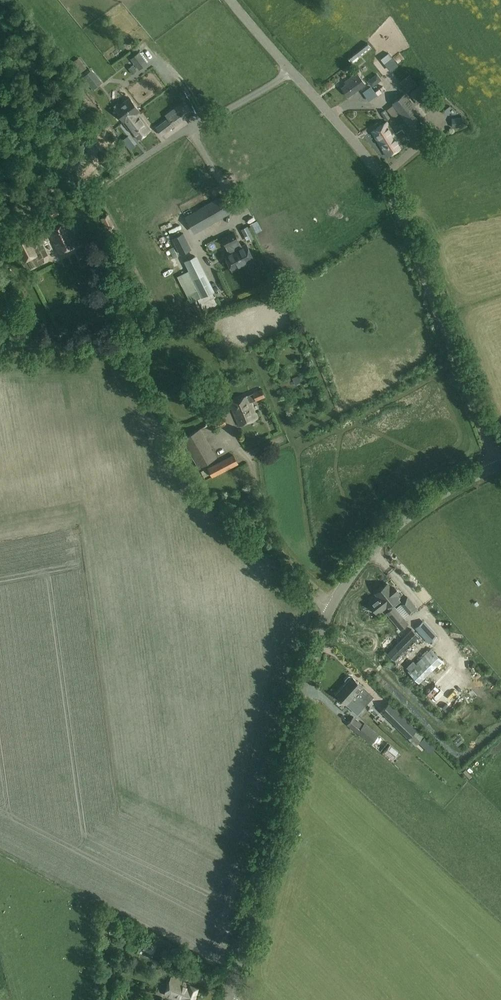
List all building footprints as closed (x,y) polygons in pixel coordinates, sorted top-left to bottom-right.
[(350,61),(370,46),(367,42),(348,58),(350,61)] [(130,58),(139,69),(147,63),(138,52),(130,58)] [(399,80),(408,90),(417,83),(408,72),(399,80)] [(342,88),(347,96),(365,84),(357,73),(345,81),(347,84),(342,88)] [(362,88),(369,100),(377,95),(370,84),(362,88)] [(416,88),(409,93),(417,103),(424,98),(416,88)] [(401,115),(414,105),(405,93),(392,103),(401,115)] [(138,139),(150,130),(137,113),(139,111),(129,98),(119,105),(118,103),(114,106),(115,108),(114,109),(124,122),(125,121),(138,139)] [(423,117),(414,105),(401,115),(410,127),(423,117)] [(162,135),(184,118),(176,107),(165,115),(168,118),(156,127),(162,135)] [(380,113),(385,120),(388,118),(384,111),(380,113)] [(402,146),(387,121),(371,131),(387,156),(402,146)] [(409,128),(404,133),(411,140),(416,135),(409,128)] [(122,139),(130,151),(136,147),(128,135),(122,139)] [(223,195),(185,217),(192,228),(198,225),(199,227),(209,221),(210,223),(232,211),(223,195)] [(52,216),(61,212),(59,207),(50,211),(52,216)] [(109,214),(100,218),(106,230),(114,226),(109,214)] [(59,253),(78,244),(67,220),(48,228),(59,253)] [(250,231),(247,226),(241,229),(244,234),(250,231)] [(234,232),(228,236),(244,265),(254,260),(246,243),(240,246),(238,242),(237,243),(237,242),(238,241),(234,232)] [(180,254),(191,248),(183,233),(172,239),(180,254)] [(37,255),(27,236),(14,243),(25,262),(37,255)] [(244,265),(228,236),(222,239),(226,247),(228,246),(231,251),(224,254),(233,271),(244,265)] [(213,292),(195,256),(184,262),(202,297),(213,292)] [(247,395),(229,402),(239,425),(257,418),(250,401),(264,395),(261,390),(248,396),(247,395)] [(224,418),(214,420),(216,427),(226,424),(224,418)] [(182,438),(198,466),(214,457),(198,429),(182,438)] [(212,477),(238,464),(233,454),(208,467),(212,477)] [(400,600),(397,597),(387,584),(376,593),(382,601),(381,601),(384,605),(385,604),(386,606),(392,601),(394,604),(400,600)] [(410,614),(417,608),(407,597),(400,602),(410,614)] [(394,607),(386,613),(400,629),(408,623),(394,607)] [(428,642),(436,635),(424,622),(416,629),(428,642)] [(412,629),(387,653),(394,660),(419,636),(412,629)] [(441,661),(430,650),(407,673),(418,684),(441,661)] [(345,682),(346,682),(357,692),(357,693),(358,694),(355,697),(360,701),(359,701),(364,705),(372,696),(364,688),(351,676),(351,677),(350,676),(349,676),(345,680),(345,682)] [(357,692),(346,682),(335,693),(346,704),(356,713),(364,705),(359,701),(360,701),(355,697),(358,694),(357,693),(357,692)] [(424,737),(417,730),(390,703),(381,711),(416,745),(424,737)] [(353,715),(347,724),(371,744),(378,734),(365,722),(363,723),(353,715)] [(399,752),(390,744),(382,753),(391,761),(399,752)] [(142,948),(153,953),(157,943),(146,939),(142,948)] [(160,954),(167,957),(171,949),(164,946),(160,954)] [(173,974),(182,977),(183,971),(175,968),(173,974)] [(198,987),(171,977),(164,994),(181,999),(193,999),(198,987)]
